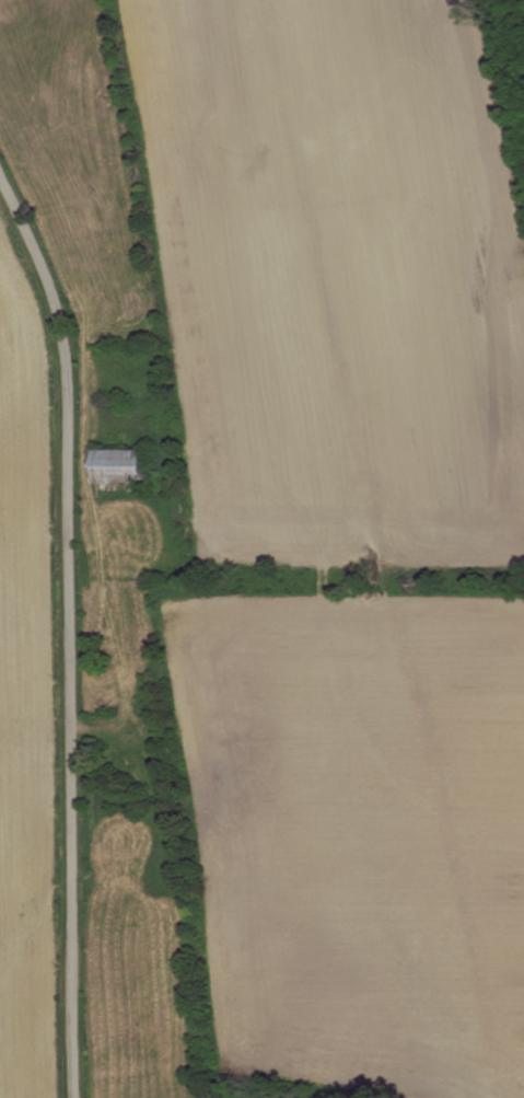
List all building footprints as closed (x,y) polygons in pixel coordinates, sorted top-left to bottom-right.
[(101,484),(139,484),(139,477),(153,477),(152,450),(100,450),(101,484)]
